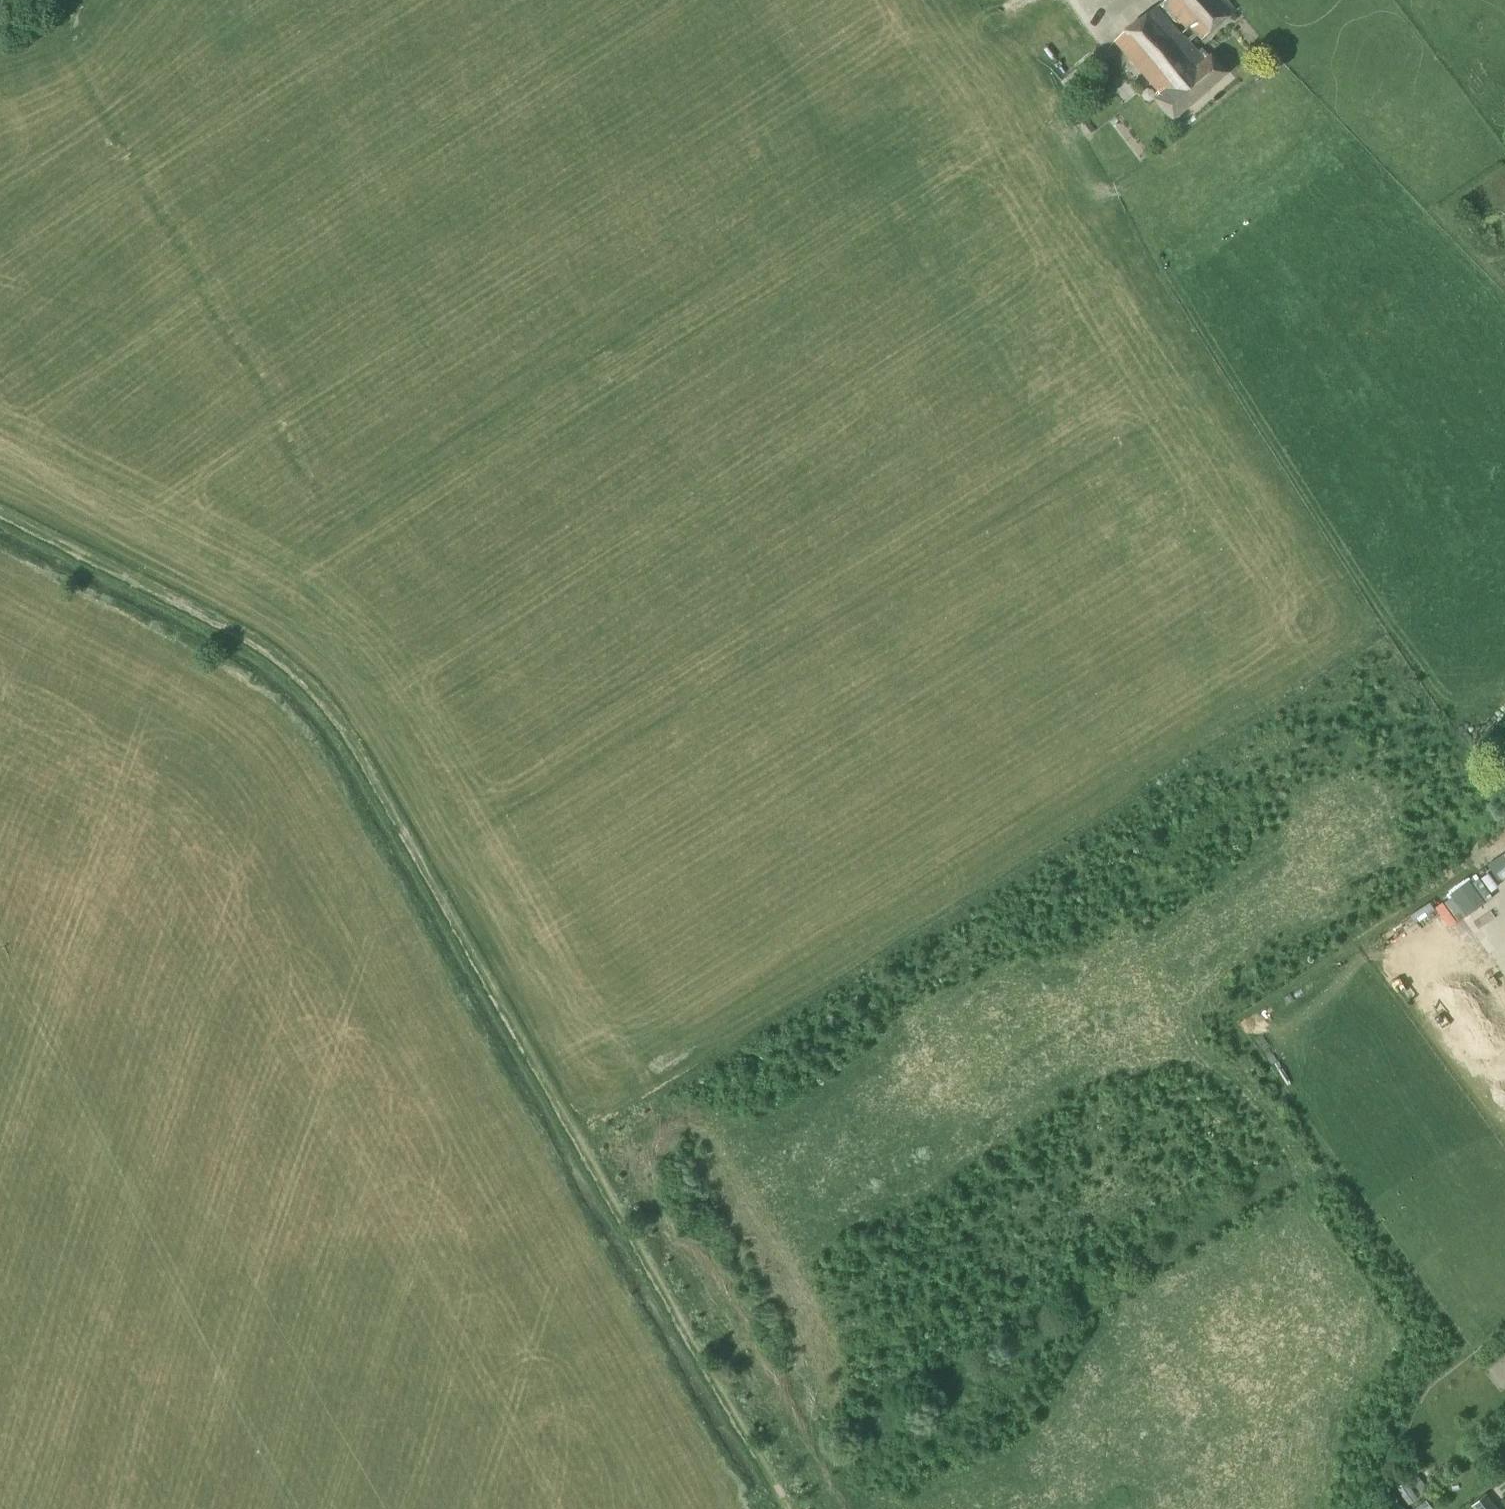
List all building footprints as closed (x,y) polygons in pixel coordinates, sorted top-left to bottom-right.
[(1234,10),(1226,0),(1162,0),(1114,41),(1160,94),(1156,98),(1173,119),(1227,73),(1211,54),(1209,56),(1202,47),(1197,51),(1189,42),(1197,35),(1201,39),(1234,10)] [(1011,65),(1024,57),(1018,47),(1005,55),(1011,65)] [(1408,1504),(1417,1497),(1407,1484),(1398,1491),(1408,1504)] [(1486,1493),(1470,1506),(1472,1508),(1499,1508),(1486,1493)]
